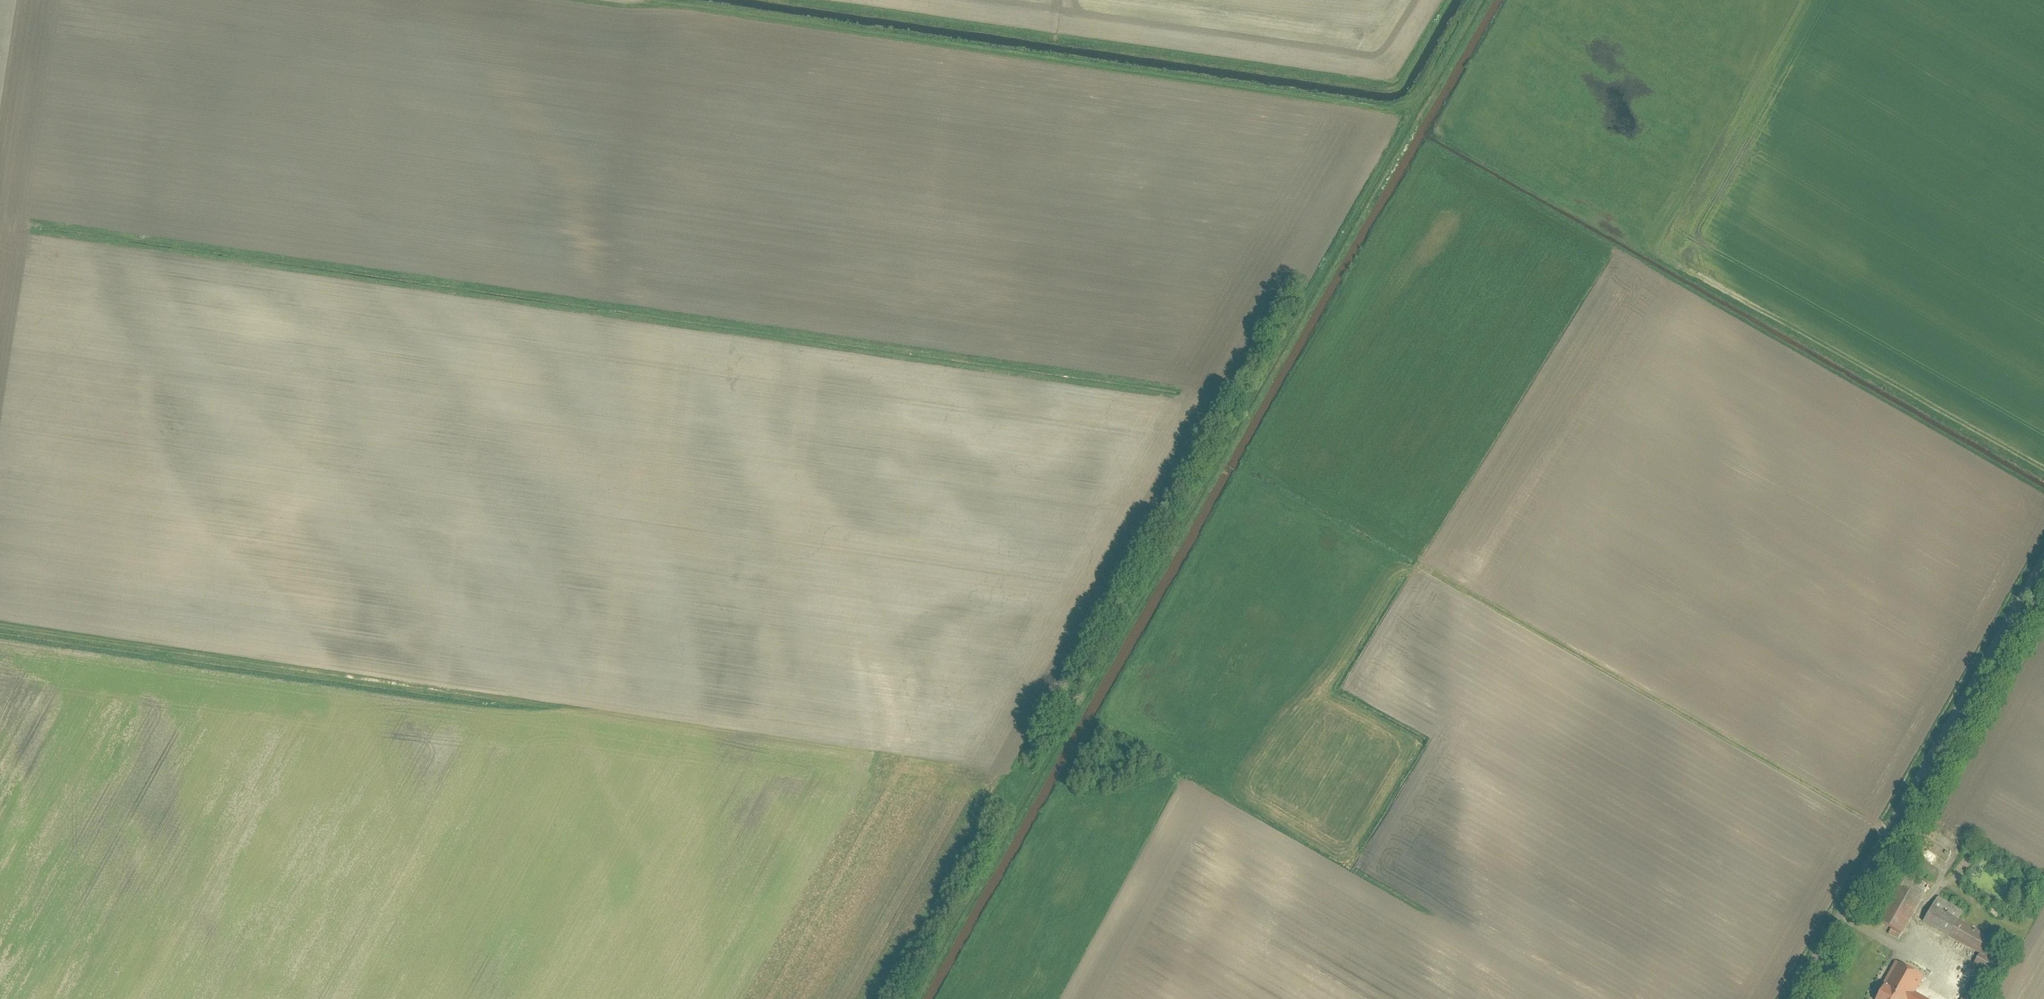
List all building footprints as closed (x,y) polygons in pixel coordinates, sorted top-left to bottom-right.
[(1903,873),(1876,921),(1901,935),(1927,887),(1903,873)] [(2007,954),(1956,926),(1965,908),(1940,895),(1925,925),(1948,940),(1947,942),(1984,963),(1964,998),(1983,998),(2007,954)] [(1923,988),(1928,979),(1894,960),(1883,981),(1889,984),(1882,998),(1944,998),(1923,988)]
